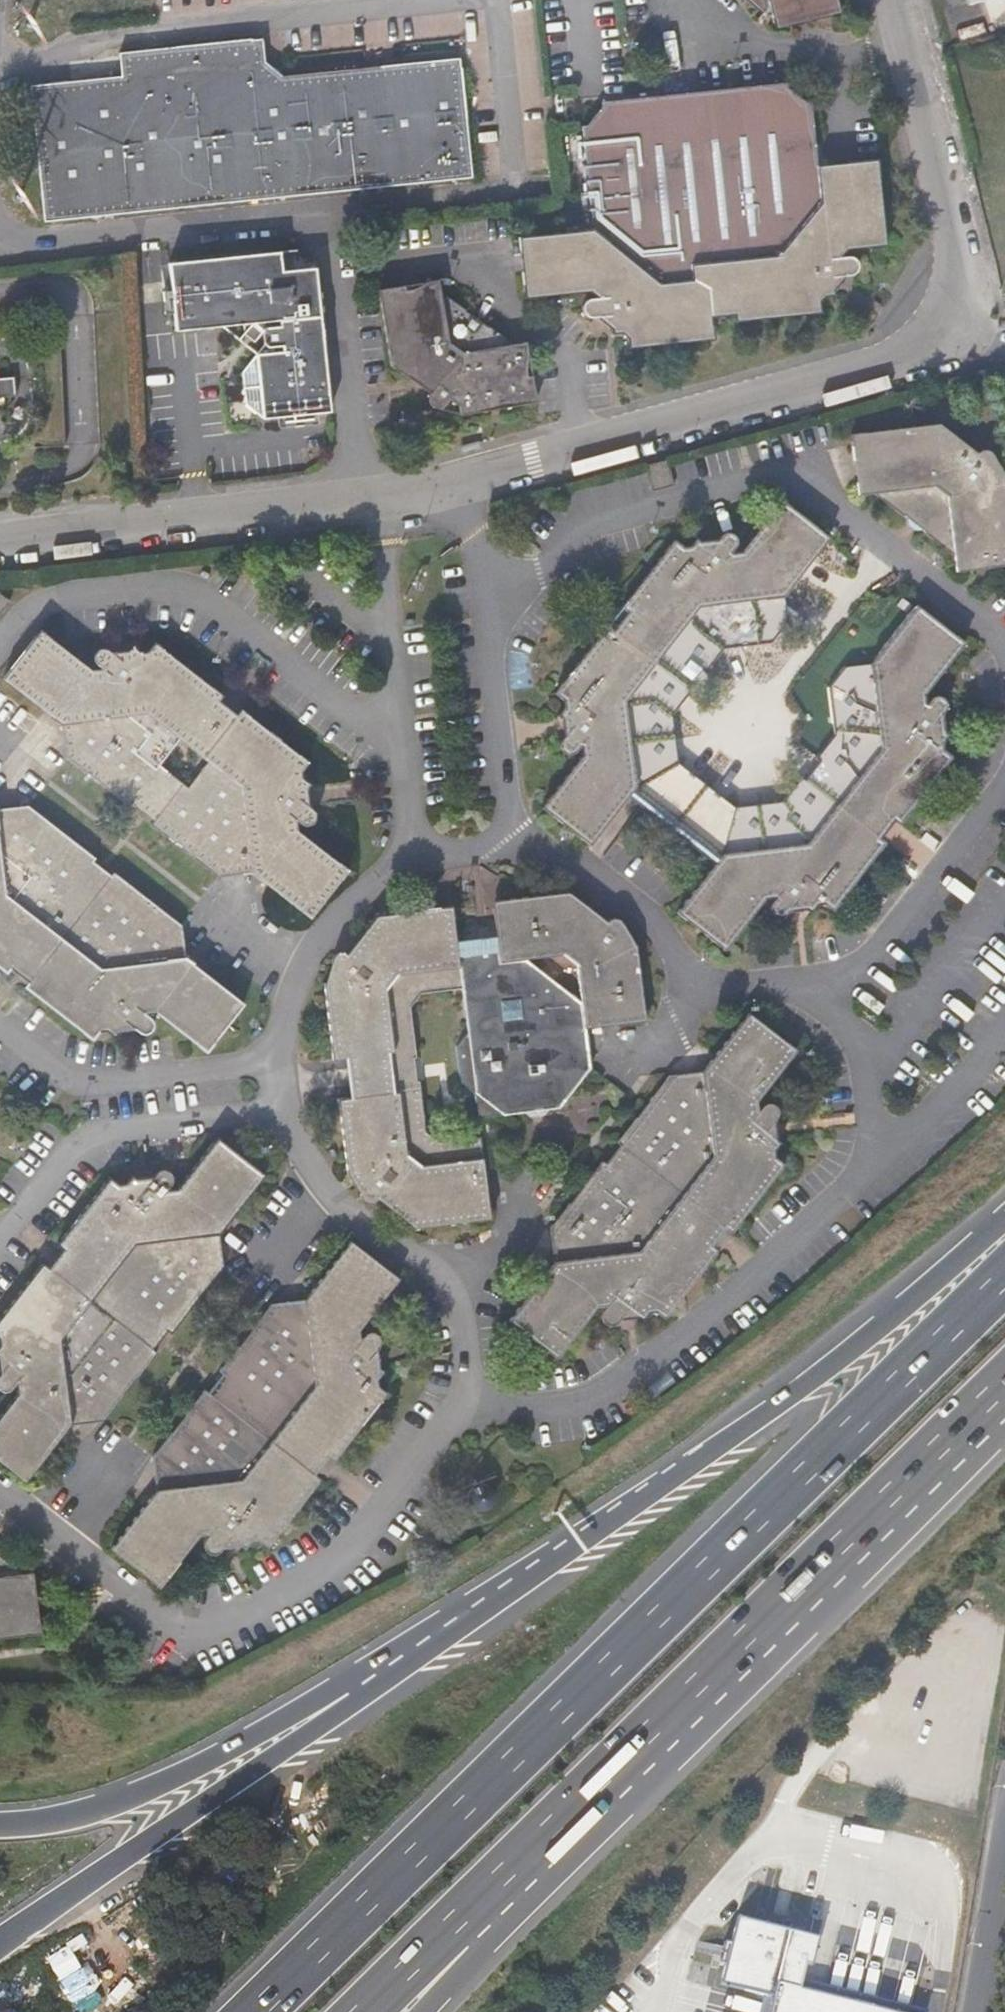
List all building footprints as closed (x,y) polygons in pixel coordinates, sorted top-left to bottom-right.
[(765,17),(771,16),(774,29),(841,12),(838,0),(746,0),(765,17)] [(963,10),(1004,0),(961,0),(963,10)] [(258,38),(248,39),(254,89),(459,67),(458,57),(277,76),(261,62),(258,38)] [(254,89),(248,39),(143,50),(145,73),(29,86),(44,221),(470,175),(459,67),(254,89)] [(784,83),(733,87),(735,105),(659,113),(657,96),(602,102),(603,106),(590,126),(587,127),(597,227),(521,236),(529,298),(593,292),(596,294),(596,297),(591,297),(587,300),(586,305),(587,310),(589,313),(593,314),(598,315),(611,313),(613,333),(628,331),(630,344),(706,335),(717,328),(716,312),(736,311),(744,316),(821,307),(819,292),(835,290),(833,273),(849,271),(853,268),(856,265),(856,261),(855,257),(852,254),(850,253),(846,252),(837,253),(836,251),(845,240),(887,235),(879,156),(818,162),(812,102),(808,102),(785,89),(784,83)] [(733,87),(657,96),(659,113),(735,105),(733,87)] [(260,346),(323,340),(316,272),(315,268),(314,267),(281,270),(279,250),(168,262),(175,328),(226,323),(251,321),(260,327),(261,343),(260,346)] [(458,412),(531,403),(522,343),(510,345),(439,290),(437,280),(379,288),(390,362),(425,388),(424,391),(423,396),(424,400),(428,404),(432,405),(439,403),(443,400),(444,397),(456,404),(458,412)] [(226,323),(255,353),(260,346),(261,343),(260,327),(251,321),(226,323)] [(330,411),(323,340),(260,346),(255,353),(256,355),(262,418),(330,411)] [(244,402),(262,418),(256,355),(241,371),(244,402)] [(17,397),(15,377),(0,378),(0,398),(17,397)] [(847,431),(856,492),(868,490),(869,492),(903,517),(903,523),(917,533),(924,533),(955,556),(957,570),(1004,564),(1004,481),(1004,473),(994,474),(985,467),(990,461),(990,456),(988,452),(984,448),(980,448),(975,450),(970,457),(961,450),(962,447),(935,419),(847,431)] [(660,463),(639,469),(639,474),(645,493),(667,487),(660,463)] [(858,675),(847,666),(845,665),(828,687),(834,735),(816,759),(820,763),(806,781),(801,777),(783,800),(737,810),(680,767),(673,716),(682,703),(690,694),(686,691),(700,672),(704,675),(722,651),(771,643),(787,623),(787,621),(772,610),(784,595),(828,536),(779,500),(739,552),(732,553),(736,547),(737,541),(735,536),(732,534),(727,533),(723,535),(711,550),(695,538),(685,551),(672,541),(625,603),(626,616),(613,632),(601,634),(554,696),(566,705),(557,716),(572,727),(562,741),(561,745),(562,750),(565,753),(570,754),(575,752),(581,746),(582,755),(541,808),(589,846),(625,799),(712,865),(676,912),(725,950),(764,899),(775,898),(771,903),(772,910),(775,914),(780,915),(786,913),(797,899),(812,910),(820,901),(833,910),(865,869),(885,842),(876,836),(889,818),(898,825),(952,756),(939,746),(949,733),(933,721),(944,708),(947,703),(945,697),(940,694),(937,693),(934,694),(927,701),(925,689),(964,639),(915,602),(867,664),(858,675)] [(10,602),(0,594),(0,614),(10,602)] [(787,621),(784,595),(772,610),(787,621)] [(126,651),(119,661),(112,656),(107,653),(102,651),(98,650),(94,652),(92,655),(92,656),(92,661),(94,665),(100,668),(90,670),(72,657),(59,647),(38,630),(0,679),(60,722),(64,758),(132,812),(136,808),(153,821),(150,826),(218,878),(248,872),(310,919),(347,871),(303,837),(296,833),(295,821),(301,826),(306,827),(310,826),(313,823),(315,818),(312,813),(297,800),(309,784),(296,776),(306,763),(245,715),(234,715),(231,719),(214,706),(217,702),(216,692),(214,690),(159,648),(153,644),(149,649),(143,656),(135,650),(130,646),(126,651)] [(867,664),(847,666),(858,675),(867,664)] [(5,972),(13,971),(15,969),(18,965),(35,978),(32,982),(33,994),(94,1040),(103,1028),(116,1037),(128,1022),(144,1033),(147,1034),(152,1033),(155,1031),(157,1026),(156,1022),(154,1019),(149,1014),(159,1014),(209,1052),(247,1004),(183,956),(183,924),(115,872),(112,876),(95,863),(99,859),(28,805),(0,808),(0,968),(5,972)] [(499,965),(531,960),(558,956),(577,971),(580,998),(584,1033),(587,1034),(586,1031),(647,1023),(636,946),(628,948),(619,940),(623,935),(624,932),(624,927),(622,924),(619,923),(615,922),(611,922),(609,925),(605,930),(594,922),(596,920),(568,893),(492,903),(492,913),(499,965)] [(486,908),(458,912),(453,918),(452,920),(462,993),(468,1035),(458,1050),(462,1084),(476,1096),(480,1121),(525,1115),(532,1120),(546,1119),(551,1112),(562,1110),(592,1072),(587,1034),(584,1033),(580,998),(531,960),(499,965),(492,913),(486,908)] [(452,920),(453,918),(452,909),(373,920),(357,952),(358,953),(351,963),(344,959),(339,958),(334,960),(332,963),(332,968),(334,972),(340,977),(334,987),(324,988),(334,1064),(346,1063),(351,1103),(340,1105),(350,1180),(359,1179),(369,1187),(365,1193),(365,1199),(368,1203),(374,1205),(378,1204),(384,1197),(393,1203),(392,1206),(416,1232),(493,1222),(482,1140),(442,1146),(427,1135),(420,1085),(418,1085),(414,1062),(417,1061),(410,1011),(421,999),(462,993),(452,920)] [(758,1103),(797,1051),(750,1014),(689,1092),(670,1077),(616,1145),(621,1149),(607,1167),(602,1163),(550,1230),(550,1232),(568,1246),(508,1323),(558,1362),(598,1311),(608,1309),(604,1316),(603,1321),(607,1326),(612,1328),(616,1327),(621,1324),(630,1312),(644,1323),(654,1312),(666,1321),(715,1259),(714,1248),(711,1245),(723,1229),(728,1233),(736,1232),(785,1168),(773,1158),(782,1145),(767,1135),(777,1122),(780,1119),(781,1115),(780,1110),(778,1108),(775,1106),(770,1105),(768,1106),(765,1109),(759,1115),(758,1103)] [(156,1354),(165,1341),(171,1344),(223,1275),(203,1260),(262,1182),(216,1146),(177,1197),(167,1196),(170,1190),(171,1185),(169,1182),(166,1180),(161,1179),(157,1180),(144,1195),(129,1184),(121,1194),(109,1185),(58,1252),(60,1260),(47,1276),(156,1354)] [(174,1475),(115,1551),(163,1588),(201,1538),(213,1536),(208,1542),(207,1548),(210,1552),(213,1554),(219,1554),(223,1552),(234,1538),(251,1550),(259,1539),(272,1548),(314,1493),(320,1485),(320,1481),(319,1475),(316,1471),(327,1457),(330,1457),(334,1457),(338,1457),(343,1454),(389,1395),(377,1385),(387,1371),(373,1360),(383,1348),(383,1342),(382,1339),(379,1337),(375,1335),(371,1335),(369,1337),(365,1342),(363,1330),(402,1279),(355,1242),(294,1319),(275,1305),(222,1374),(227,1378),(214,1395),(209,1392),(156,1459),(174,1475)] [(42,1272),(0,1327),(0,1343),(0,1344),(1,1352),(0,1353),(0,1363),(2,1380),(0,1382),(0,1399),(4,1400),(9,1399),(18,1391),(18,1402),(0,1424),(0,1469),(26,1489),(73,1430),(107,1425),(150,1368),(159,1356),(156,1354),(47,1276),(42,1272)] [(495,1496),(493,1492),(491,1488),(487,1486),(483,1484),(479,1484),(475,1486),(471,1488),(468,1492),(467,1496),(467,1500),(468,1504),(471,1508),(474,1510),(478,1512),(483,1512),(487,1511),(490,1508),(493,1505),(495,1501),(495,1496)] [(44,1633),(36,1572),(26,1573),(0,1555),(0,1638),(44,1633)] [(759,1989),(768,1991),(763,2011),(916,2011),(797,1984),(799,1976),(803,1959),(809,1961),(817,1931),(735,1913),(729,1936),(722,1934),(716,1959),(724,1961),(719,1979),(759,1989)] [(799,1976),(797,1984),(916,2011),(919,2011),(921,2004),(799,1976)] [(768,1991),(759,1989),(754,2011),(763,2011),(768,1991)]
